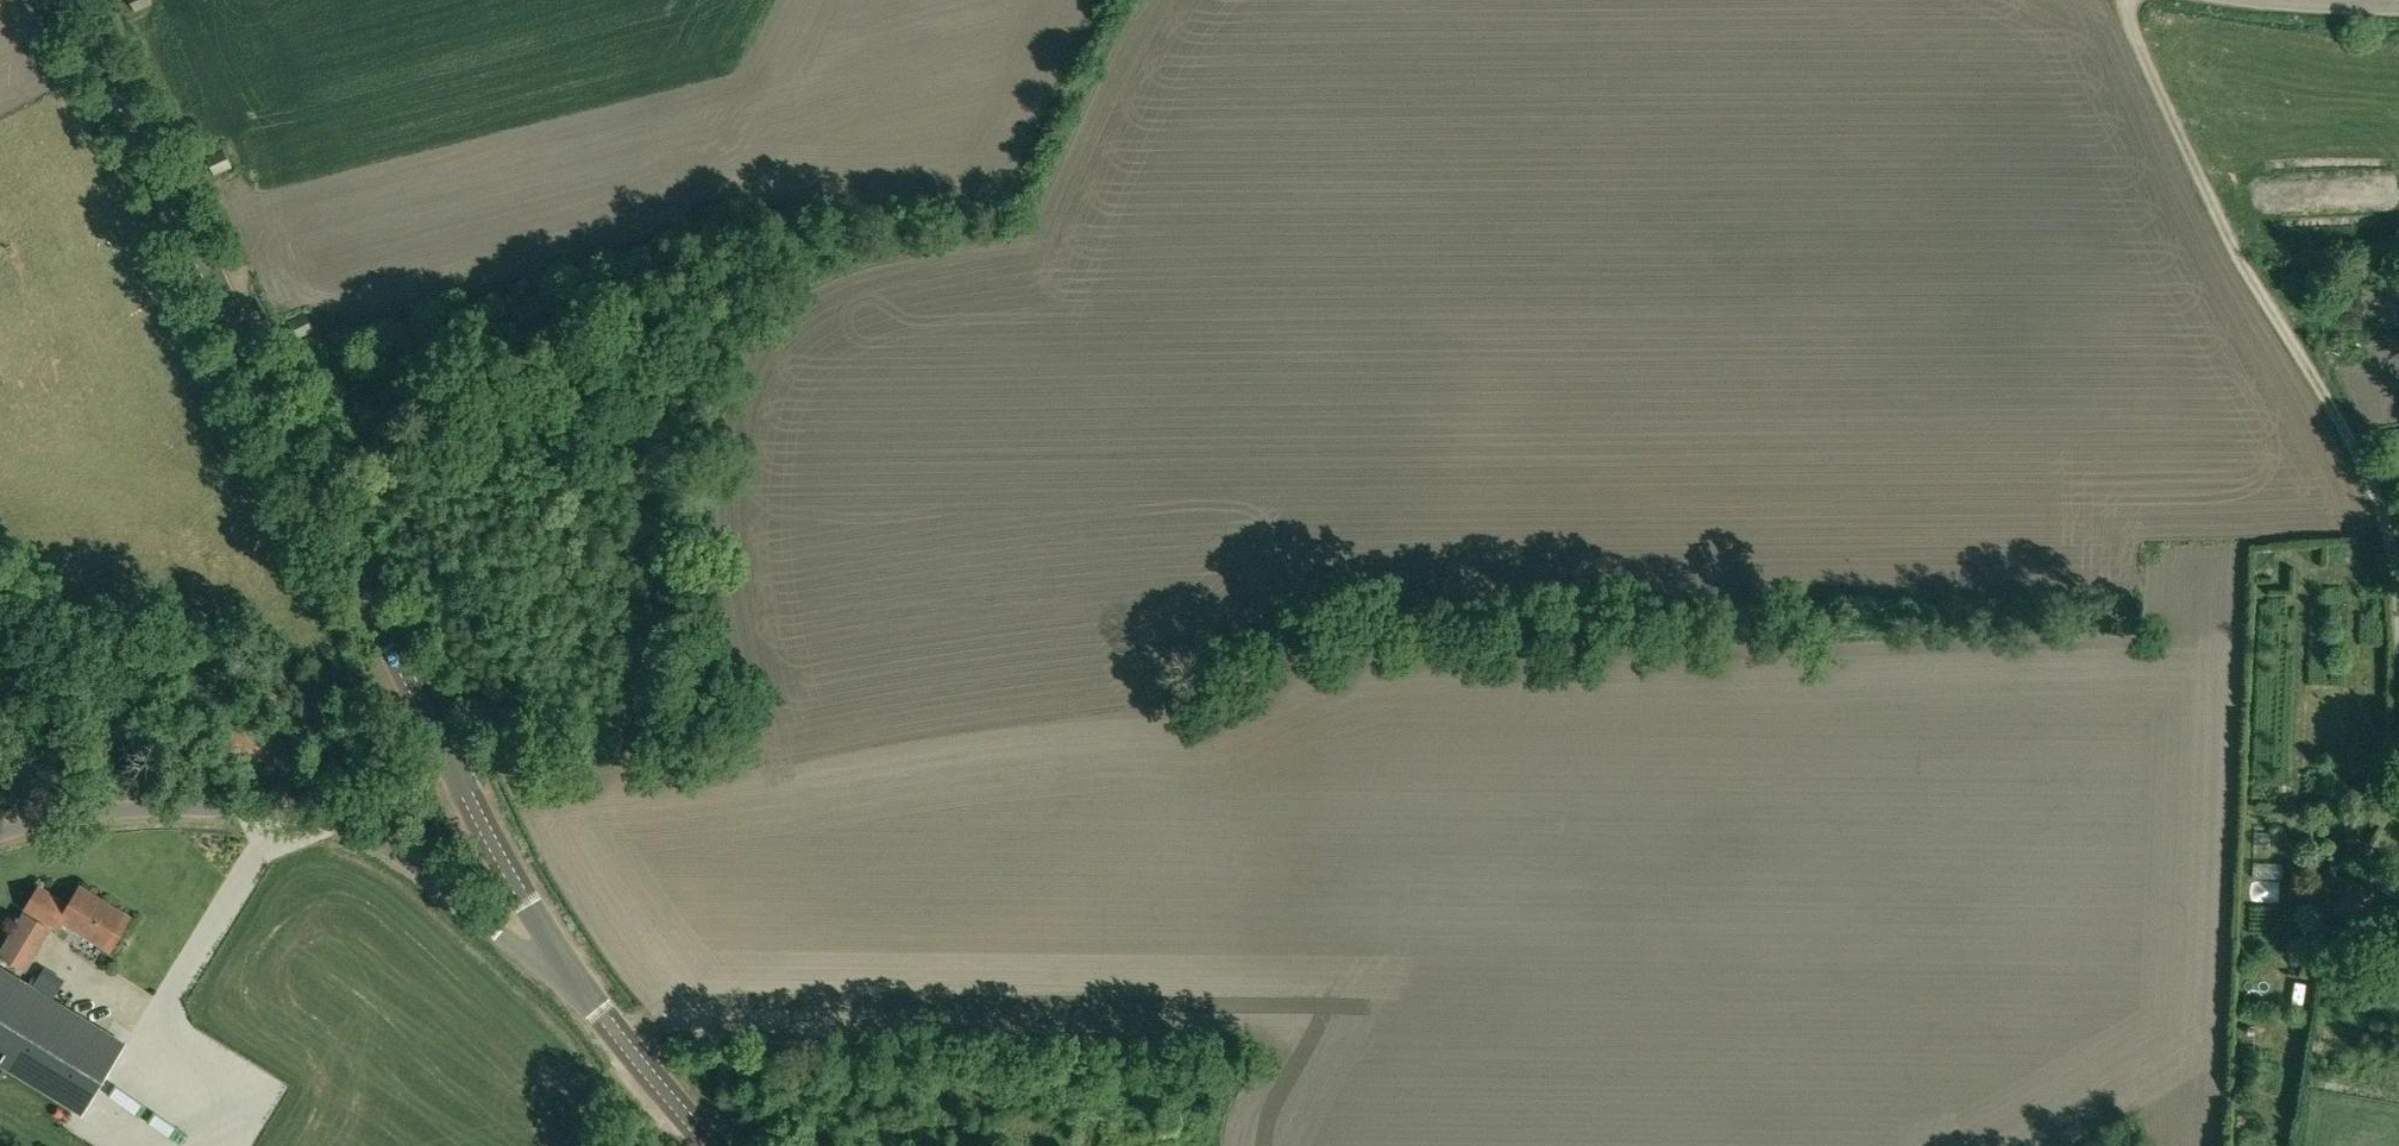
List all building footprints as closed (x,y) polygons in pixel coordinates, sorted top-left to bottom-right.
[(134,13),(152,4),(150,0),(128,0),(134,13)] [(224,149),(205,157),(214,176),(232,168),(224,149)] [(304,313),(287,322),(296,339),(313,330),(304,313)] [(2281,863),(2253,863),(2253,877),(2281,877),(2281,863)] [(27,908),(0,950),(0,955),(25,971),(54,925),(57,927),(62,919),(110,949),(130,917),(80,887),(69,904),(40,886),(27,908)] [(0,1062),(83,1112),(125,1042),(0,966),(0,1063),(0,1062)]
